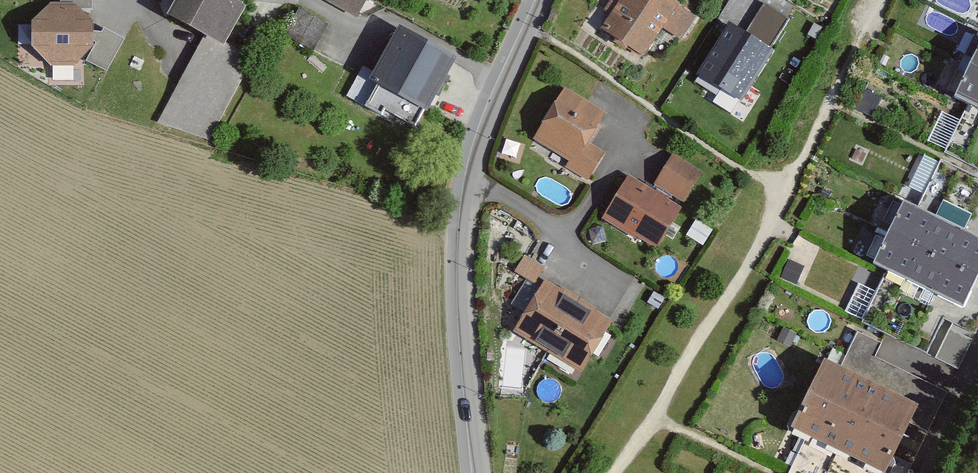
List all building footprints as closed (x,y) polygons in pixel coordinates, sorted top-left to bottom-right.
[(167,21),(224,51),(246,10),(239,7),(243,0),(178,0),(167,21)] [(357,20),(368,0),(321,0),(357,20)] [(672,0),(621,0),(600,31),(644,60),(665,30),(680,40),(696,16),(672,0)] [(744,35),(729,25),(696,76),(741,104),(774,53),(770,50),(789,20),(764,4),(744,35)] [(74,6),(49,5),(31,23),(31,48),(48,66),(73,66),(91,49),(92,24),(74,6)] [(314,49),(329,21),(298,5),(284,34),(314,49)] [(100,27),(87,61),(110,69),(122,35),(100,27)] [(454,62),(399,33),(373,81),(427,111),(454,62)] [(961,95),(977,103),(977,59),(961,95)] [(611,115),(567,89),(533,144),(590,178),(603,157),(590,150),(611,115)] [(180,125),(210,139),(217,124),(188,109),(180,125)] [(675,151),(656,179),(687,196),(704,168),(675,151)] [(688,202),(634,171),(607,219),(639,237),(643,231),(665,244),(688,202)] [(911,199),(883,260),(973,301),(977,291),(977,230),(911,199)] [(538,280),(544,263),(525,256),(519,273),(538,280)] [(586,297),(553,275),(520,325),(553,347),(586,297)] [(619,318),(586,297),(553,347),(586,368),(619,318)] [(855,350),(872,355),(877,340),(860,334),(855,350)] [(927,400),(836,357),(803,426),(894,469),(927,400)]
